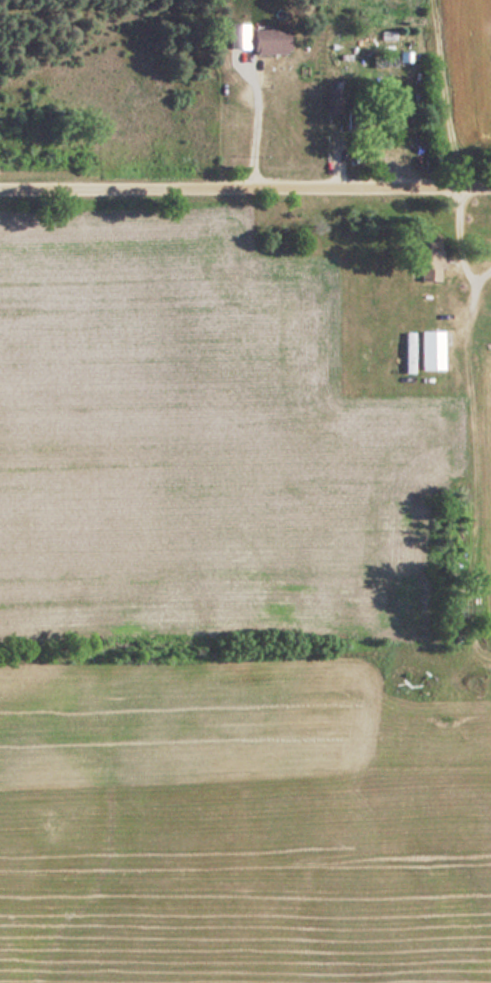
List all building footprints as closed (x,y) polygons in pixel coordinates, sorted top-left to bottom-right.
[(248,55),(285,55),(285,31),(248,31),(248,55)] [(324,114),(338,114),(338,90),(324,90),(324,114)] [(414,242),(414,280),(435,280),(435,242),(414,242)] [(417,329),(417,369),(439,369),(439,329),(417,329)] [(411,332),(401,332),(401,373),(411,373),(411,332)]
